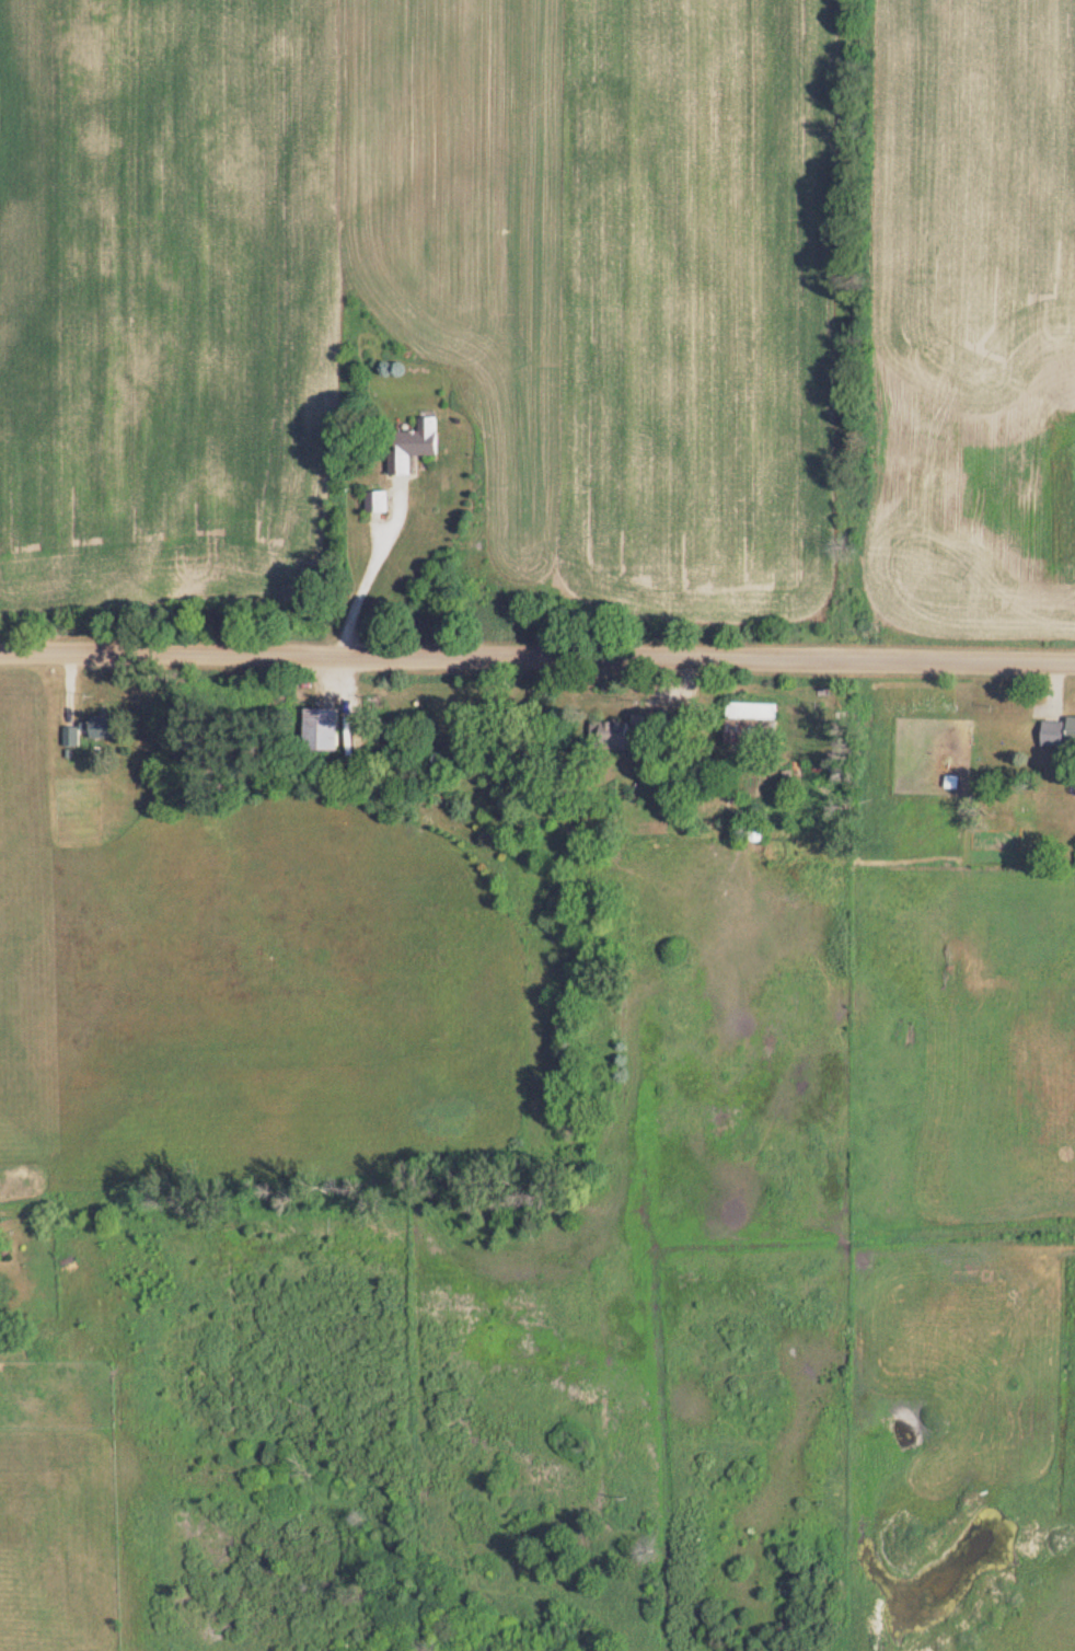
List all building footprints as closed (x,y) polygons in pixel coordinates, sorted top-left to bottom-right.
[(396,477),(418,477),(418,458),(444,458),(444,421),(424,421),(424,435),(396,435),(396,477)] [(373,495),(373,514),(393,514),(393,495),(373,495)] [(728,746),(783,747),(783,705),(729,705),(728,746)] [(346,753),(346,711),(313,711),(313,753),(346,753)] [(93,742),(123,742),(123,717),(93,717),(93,742)] [(1048,721),(1048,750),(1074,750),(1074,722),(1048,721)] [(596,724),(596,749),(642,749),(642,724),(596,724)] [(772,844),(772,824),(750,824),(750,844),(772,844)]
